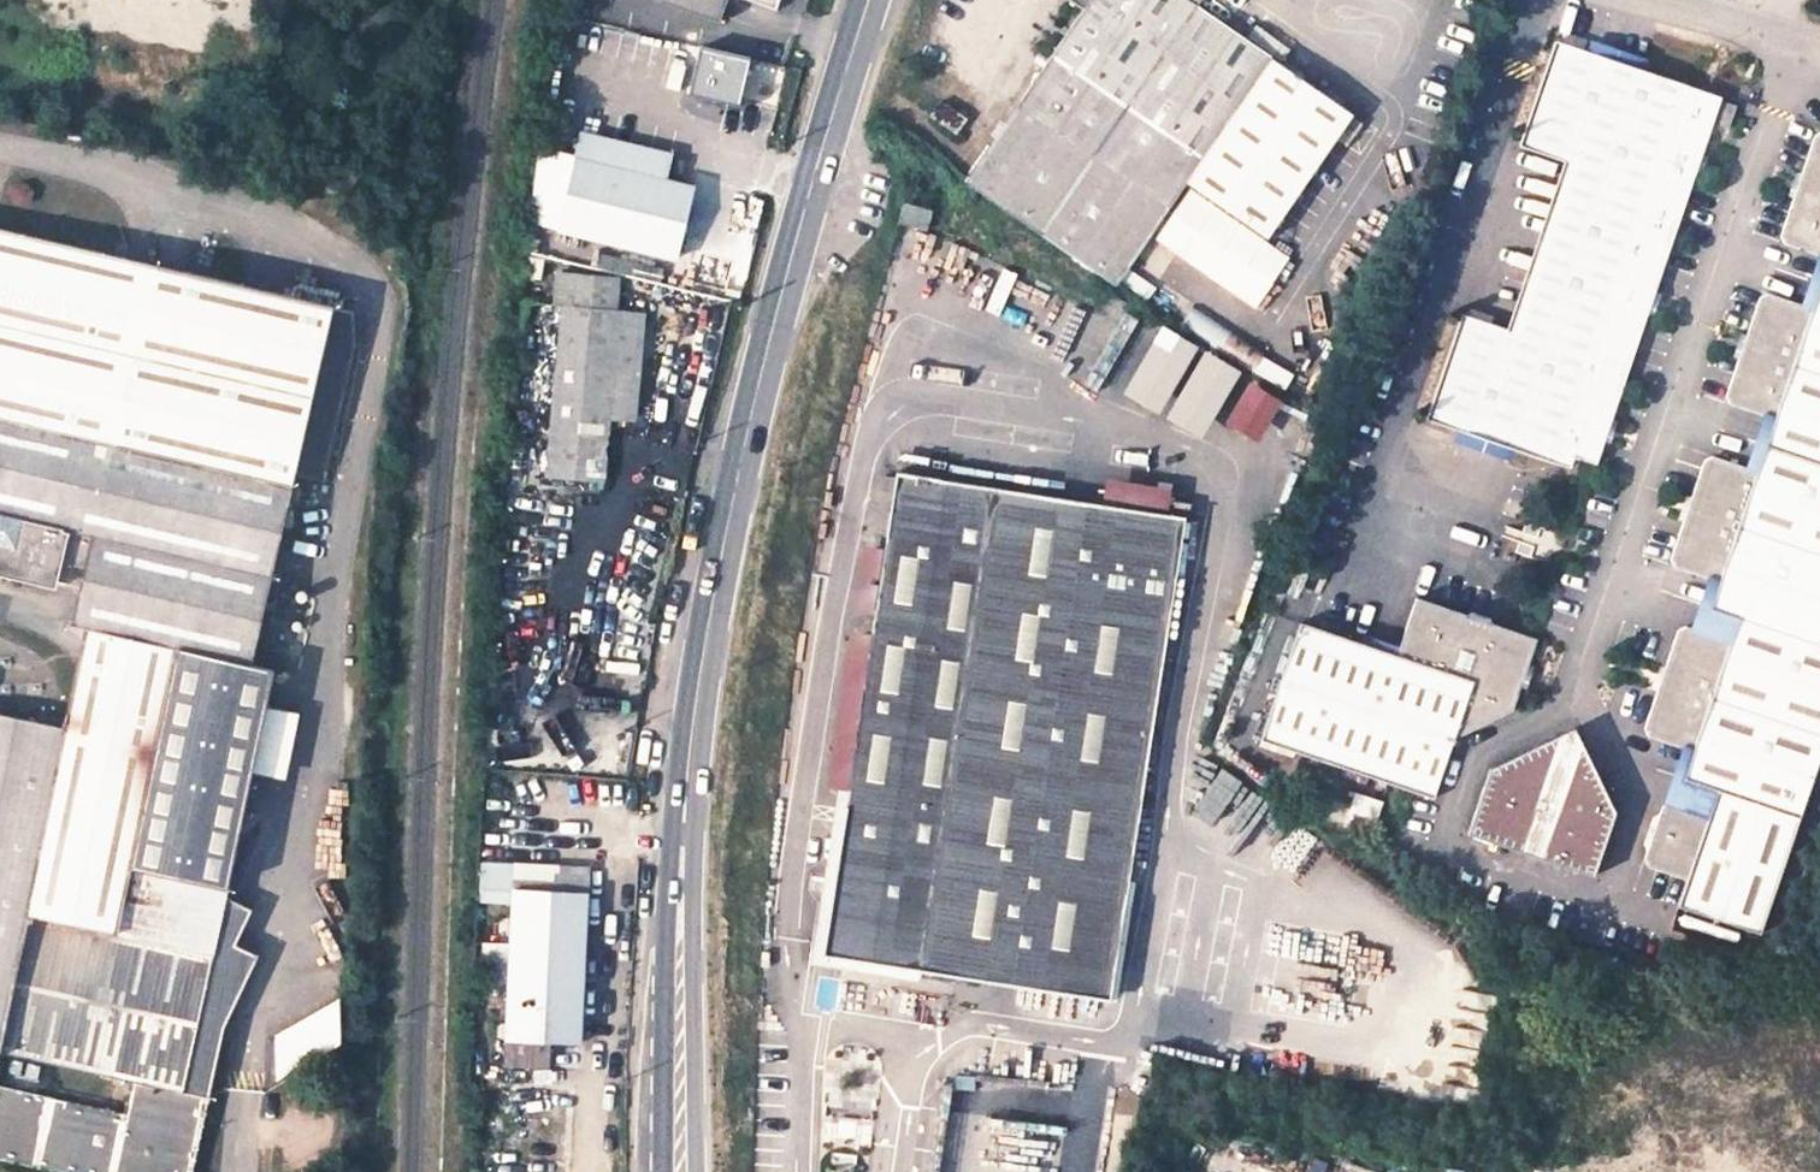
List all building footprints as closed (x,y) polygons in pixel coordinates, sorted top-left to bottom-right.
[(715,18),(722,0),(664,0),(715,18)] [(1266,239),(1355,113),(1225,25),(1239,6),(1230,0),(1070,0),(1085,10),(963,185),(1117,288),(1188,184),(1266,239)] [(1700,139),(1721,79),(1644,52),(1587,32),(1556,21),(1519,125),(1564,140),(1576,145),(1517,314),(1505,309),(1460,294),(1424,397),(1567,447),(1571,436),(1594,444),(1603,419),(1596,417),(1602,400),(1608,402),(1647,292),(1640,290),(1646,273),(1653,275),(1694,156),(1687,154),(1693,137),(1700,139)] [(734,94),(763,102),(773,65),(744,57),(734,94)] [(1729,108),(1736,83),(1724,80),(1717,104),(1729,108)] [(951,132),(962,118),(941,103),(930,117),(951,132)] [(1812,120),(1799,157),(1808,161),(1801,180),(1792,177),(1778,218),(1783,227),(1815,238),(1819,240),(1819,116),(1812,120)] [(674,159),(587,136),(579,162),(576,160),(561,229),(679,258),(695,188),(669,182),(674,159)] [(1694,156),(1700,139),(1693,137),(1687,154),(1694,156)] [(1576,145),(1564,140),(1505,309),(1517,314),(1576,145)] [(1799,157),(1792,177),(1801,180),(1808,161),(1799,157)] [(924,232),(930,213),(907,206),(902,225),(924,232)] [(156,266),(0,231),(0,383),(124,412),(118,441),(284,478),(321,304),(156,266)] [(1819,264),(1819,240),(1815,238),(1799,287),(1810,291),(1819,264)] [(1688,503),(1680,499),(1666,539),(1670,550),(1704,561),(1715,564),(1705,590),(1707,591),(1734,600),(1726,623),(1687,609),(1682,608),(1674,612),(1660,651),(1669,655),(1662,674),(1654,671),(1640,712),(1644,720),(1676,730),(1688,734),(1678,763),(1713,776),(1703,799),(1664,785),(1655,790),(1648,811),(1656,815),(1652,823),(1645,820),(1637,842),(1642,851),(1681,865),(1671,892),(1753,920),(1819,729),(1819,264),(1810,291),(1799,287),(1766,275),(1756,281),(1743,318),(1751,323),(1745,340),(1736,338),(1723,377),(1727,385),(1760,398),(1772,402),(1754,454),(1742,450),(1710,437),(1700,442),(1686,482),(1695,484),(1688,503)] [(560,270),(558,305),(618,308),(620,273),(560,270)] [(1647,292),(1653,275),(1646,273),(1640,290),(1647,292)] [(641,311),(558,305),(554,367),(569,369),(562,443),(546,443),(545,465),(552,465),(552,475),(593,479),(604,372),(635,375),(641,311)] [(1745,340),(1751,323),(1743,318),(1736,338),(1745,340)] [(1112,390),(1193,434),(1230,366),(1190,344),(1191,343),(1150,320),(1112,390)] [(1249,438),(1273,396),(1238,377),(1215,419),(1249,438)] [(0,383),(0,565),(77,583),(68,620),(88,625),(82,655),(165,675),(172,641),(247,657),(284,478),(118,441),(124,412),(0,383)] [(1754,454),(1772,402),(1760,398),(1742,450),(1754,454)] [(1603,419),(1608,402),(1602,400),(1596,417),(1603,419)] [(1112,1002),(1186,518),(898,474),(823,957),(1112,1002)] [(1688,503),(1695,484),(1686,482),(1680,499),(1688,503)] [(1687,609),(1726,623),(1734,600),(1707,591),(1705,590),(1715,564),(1704,561),(1687,609)] [(1257,730),(1427,787),(1449,727),(1503,696),(1527,625),(1408,586),(1389,644),(1298,614),(1257,730)] [(129,866),(222,884),(227,886),(270,662),(247,657),(172,641),(165,675),(129,866)] [(1660,651),(1654,671),(1662,674),(1669,655),(1660,651)] [(0,735),(0,1050),(132,1076),(126,1108),(0,1084),(0,1153),(93,1171),(194,1171),(212,1087),(182,1081),(222,884),(129,866),(165,675),(82,655),(68,732),(3,719),(0,735)] [(1566,716),(1538,729),(1579,741),(1566,716)] [(1579,741),(1538,729),(1483,754),(1461,819),(1587,863),(1609,798),(1579,741)] [(1664,785),(1703,799),(1713,776),(1678,763),(1688,734),(1676,730),(1658,782),(1664,785)] [(1645,820),(1652,823),(1656,815),(1648,811),(1645,820)] [(591,866),(517,864),(512,1042),(506,1042),(506,1065),(552,1066),(553,1040),(586,1041),(591,866)] [(227,886),(222,884),(182,1081),(212,1087),(224,1030),(256,959),(234,951),(252,912),(226,899),(227,886)] [(280,1017),(283,1068),(353,1064),(350,1013),(280,1017)]
